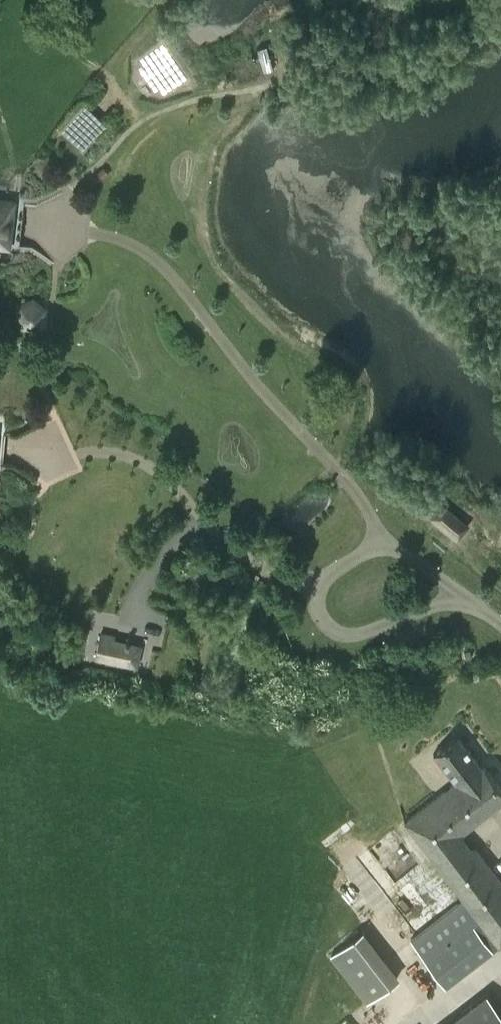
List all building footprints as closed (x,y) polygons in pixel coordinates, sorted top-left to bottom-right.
[(83,151),(106,125),(84,105),(60,131),(83,151)] [(109,172),(103,166),(87,179),(93,186),(109,172)] [(24,202),(5,199),(0,199),(0,244),(19,246),(24,202)] [(48,308),(33,296),(16,303),(14,321),(29,333),(46,326),(48,308)] [(468,530),(441,505),(430,517),(456,542),(468,530)] [(101,631),(100,635),(95,657),(137,666),(142,644),(116,639),(116,634),(101,631)] [(464,831),(500,802),(500,787),(482,762),(480,763),(458,735),(434,753),(456,782),(405,821),(465,899),(411,940),(446,984),(500,942),(500,880),(464,831)] [(363,930),(331,954),(368,1002),(400,978),(363,930)] [(398,985),(376,1001),(391,1023),(414,1007),(398,985)] [(488,993),(446,1023),(500,1023),(500,1011),(488,993)] [(342,1023),(380,1023),(371,1008),(342,1023)]
